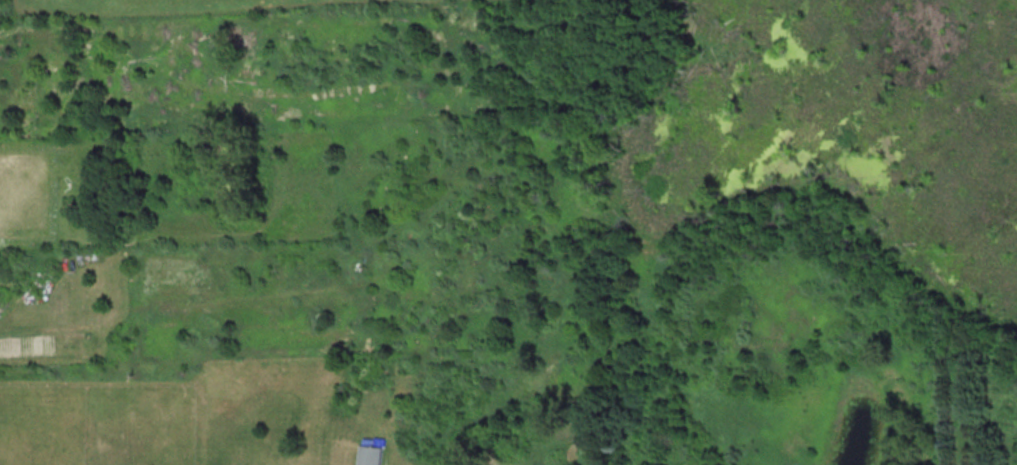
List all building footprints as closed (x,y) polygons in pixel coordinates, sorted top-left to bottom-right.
[(383,447),(361,445),(359,464),(381,464),(383,447)]
